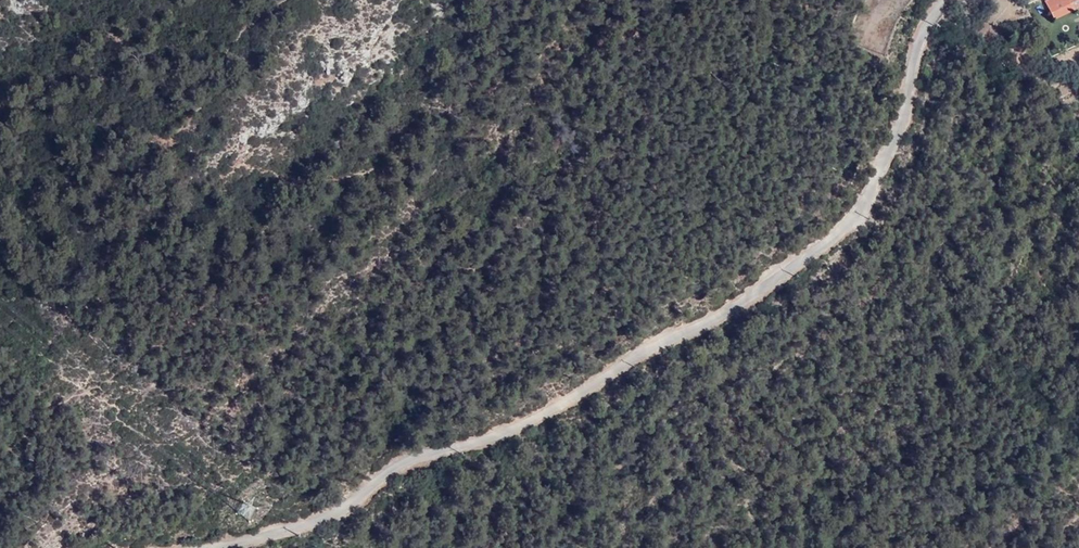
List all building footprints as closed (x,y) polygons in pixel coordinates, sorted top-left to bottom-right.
[(1040,0),(1048,18),(1078,4),(1078,0),(1040,0)]
